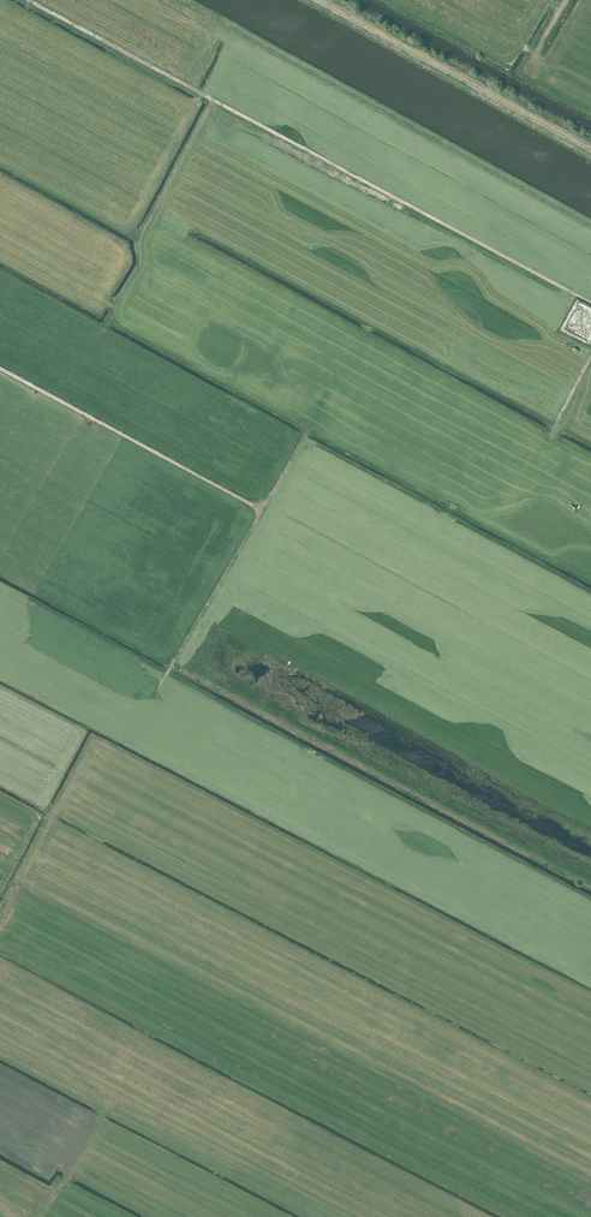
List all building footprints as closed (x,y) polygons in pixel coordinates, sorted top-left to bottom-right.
[(528,77),(539,57),(531,53),(521,73),(528,77)]
